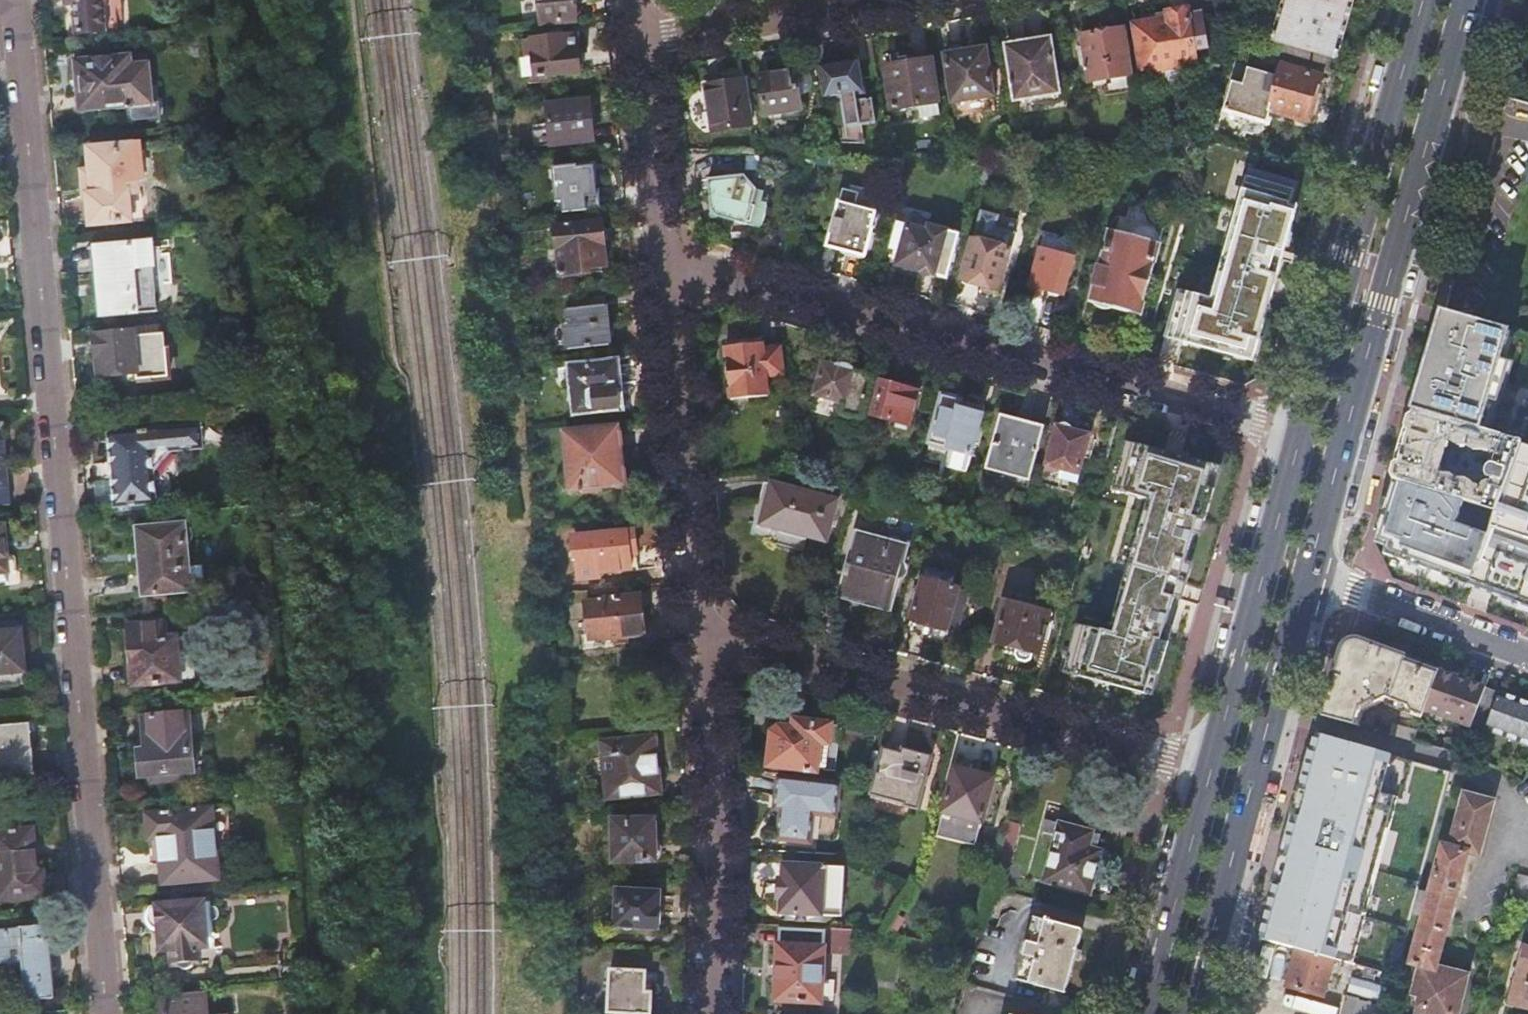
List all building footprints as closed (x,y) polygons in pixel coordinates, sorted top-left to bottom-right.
[(67,4),(76,4),(76,11),(73,11),(74,34),(108,32),(108,31),(119,31),(118,10),(123,10),(123,0),(67,0),(67,4)] [(540,26),(575,22),(573,0),(538,0),(540,26)] [(1334,56),(1351,0),(1289,0),(1277,40),(1334,56)] [(1169,18),(1134,24),(1142,72),(1197,63),(1188,9),(1168,12),(1169,18)] [(1085,52),(1079,53),(1081,68),(1088,67),(1088,69),(1085,69),(1086,72),(1088,72),(1090,82),(1132,75),(1124,29),(1082,36),(1085,52)] [(532,41),(523,42),(525,58),(533,58),(535,77),(579,72),(579,70),(580,69),(579,54),(576,53),(575,36),(532,40),(532,41)] [(1050,39),(1006,46),(1015,101),(1039,97),(1038,89),(1058,85),(1050,39)] [(1277,40),(1272,55),(1285,58),(1330,71),(1334,56),(1277,40)] [(950,55),(946,56),(953,102),(993,96),(985,49),(970,52),(968,49),(966,47),(963,45),(960,45),(957,45),(954,47),(951,49),(950,52),(950,55)] [(132,54),(74,59),(80,111),(132,106),(134,119),(162,116),(160,102),(155,103),(150,62),(133,63),(132,54)] [(857,60),(820,66),(825,99),(863,92),(857,60)] [(931,60),(885,67),(892,111),(937,104),(931,60)] [(1279,76),(1269,110),(1271,110),(1315,123),(1322,97),(1317,95),(1322,77),(1283,65),(1279,76)] [(1225,109),(1266,121),(1269,110),(1279,76),(1249,67),(1244,84),(1233,80),(1225,109)] [(799,72),(758,78),(765,116),(801,110),(799,96),(802,95),(806,94),(809,93),(811,90),(812,86),(812,83),(812,79),(810,76),(806,73),(803,72),(799,72)] [(743,80),(704,86),(711,131),(751,125),(743,80)] [(588,102),(546,106),(550,147),(593,142),(588,102)] [(94,194),(90,194),(92,222),(97,221),(131,218),(128,192),(136,191),(134,175),(149,174),(146,144),(132,145),(90,149),(92,167),(94,194)] [(596,164),(534,171),(537,192),(540,192),(542,212),(563,209),(562,204),(592,200),(591,180),(598,179),(596,164)] [(84,194),(90,194),(94,194),(92,167),(81,168),(84,194)] [(1236,169),(1218,234),(1252,244),(1258,225),(1278,230),(1291,185),(1236,169)] [(745,176),(708,180),(712,210),(720,218),(748,225),(749,222),(751,222),(755,206),(753,205),(757,189),(745,176)] [(872,229),(876,212),(856,207),(859,194),(843,189),(828,247),(865,257),(873,229),(872,229)] [(977,222),(961,279),(963,280),(962,283),(981,288),(982,285),(998,289),(1008,251),(992,246),(997,227),(977,222)] [(601,223),(554,228),(559,277),(590,274),(589,269),(605,267),(603,242),(606,238),(606,230),(602,227),(601,223)] [(898,223),(891,248),(899,250),(895,265),(936,276),(947,231),(928,226),(927,230),(898,223)] [(1111,230),(1090,302),(1140,315),(1161,243),(1155,230),(1141,226),(1129,233),(1128,235),(1111,230)] [(151,242),(91,247),(94,277),(103,276),(107,316),(157,311),(151,242)] [(1040,248),(1030,286),(1047,291),(1050,295),(1056,297),(1060,294),(1062,295),(1073,256),(1040,248)] [(1182,290),(1163,285),(1154,315),(1174,321),(1170,335),(1209,345),(1222,300),(1220,299),(1222,293),(1206,289),(1205,294),(1183,288),(1182,290)] [(569,324),(565,324),(568,350),(609,345),(604,306),(567,310),(569,324)] [(1498,357),(1502,343),(1507,333),(1509,329),(1445,310),(1438,336),(1415,413),(1506,439),(1517,402),(1505,398),(1494,395),(1497,387),(1501,388),(1509,361),(1504,359),(1498,357)] [(135,332),(96,336),(100,378),(139,374),(135,332)] [(1502,343),(1498,357),(1504,359),(1511,334),(1507,333),(1502,343)] [(735,347),(724,347),(730,400),(767,396),(765,377),(782,375),(779,350),(763,351),(762,344),(750,345),(749,341),(735,342),(735,347)] [(1515,363),(1509,361),(1501,388),(1497,387),(1494,395),(1505,398),(1515,363)] [(616,363),(570,368),(575,412),(594,410),(593,390),(618,387),(616,363)] [(815,367),(810,385),(816,387),(814,396),(828,400),(827,406),(842,410),(844,404),(847,404),(849,397),(866,401),(872,379),(866,378),(867,375),(854,371),(850,368),(846,366),(841,365),(836,366),(823,363),(821,369),(815,367)] [(881,381),(872,415),(909,425),(918,392),(903,388),(904,386),(881,381)] [(942,396),(930,438),(948,443),(947,448),(950,448),(949,451),(945,466),(967,472),(983,414),(959,407),(961,401),(959,400),(957,396),(948,394),(944,396),(942,396)] [(1522,444),(1506,439),(1415,413),(1394,481),(1497,512),(1505,489),(1522,444)] [(1001,415),(984,477),(1027,488),(1043,432),(1017,424),(1019,420),(1001,415)] [(0,426),(0,505),(10,504),(3,425),(0,426)] [(1057,425),(1044,472),(1077,480),(1090,434),(1057,425)] [(115,508),(117,507),(156,504),(158,504),(156,472),(171,451),(203,449),(201,426),(108,433),(115,508)] [(617,428),(565,434),(570,491),(623,485),(617,428)] [(1219,468),(1125,439),(1110,491),(1154,504),(1114,635),(1073,623),(1058,673),(1148,700),(1219,468)] [(1394,481),(1375,541),(1384,555),(1471,586),(1527,607),(1527,445),(1522,444),(1497,512),(1394,481)] [(772,483),(761,524),(826,541),(837,502),(772,483)] [(846,576),(843,589),(872,597),(870,604),(889,609),(898,578),(900,578),(903,578),(905,576),(906,573),(906,571),(905,568),(904,566),(902,565),(905,550),(909,551),(917,523),(885,514),(878,541),(857,536),(849,565),(847,564),(844,576),(846,576)] [(185,526),(132,529),(133,550),(141,550),(144,595),(190,591),(186,545),(189,543),(192,541),(193,538),(193,535),(193,532),(191,529),(188,527),(185,526)] [(1074,531),(1069,550),(1079,552),(1080,553),(1085,533),(1074,531)] [(634,532),(572,538),(574,559),(577,559),(579,579),(600,576),(600,573),(631,569),(628,548),(636,547),(634,532)] [(911,620),(948,630),(953,610),(961,612),(967,590),(953,586),(956,576),(925,568),(920,587),(914,585),(906,613),(912,615),(911,620)] [(601,599),(585,601),(589,636),(605,635),(605,637),(644,632),(643,629),(646,629),(645,614),(643,614),(643,611),(644,611),(643,596),(640,596),(639,593),(601,597),(601,599)] [(557,595),(544,596),(546,606),(558,605),(557,595)] [(1006,600),(994,644),(1018,651),(1016,657),(1030,661),(1032,654),(1035,655),(1041,650),(1051,612),(1006,600)] [(166,623),(128,626),(134,686),(151,684),(151,687),(164,686),(164,683),(181,681),(177,637),(167,638),(166,623)] [(0,632),(0,675),(25,672),(21,631),(0,632)] [(1342,650),(1322,716),(1356,726),(1362,709),(1385,699),(1388,703),(1423,716),(1424,711),(1439,671),(1439,670),(1360,641),(1355,641),(1350,642),(1346,645),(1342,650)] [(1446,719),(1471,729),(1472,726),(1486,688),(1471,683),(1439,671),(1424,711),(1446,719)] [(1527,746),(1527,703),(1499,693),(1486,688),(1472,726),(1486,731),(1527,746)] [(1424,711),(1423,716),(1444,724),(1446,719),(1424,711)] [(142,776),(152,775),(181,772),(191,771),(187,715),(181,716),(181,715),(150,717),(150,719),(144,719),(147,751),(140,751),(142,776)] [(770,733),(766,766),(803,771),(803,773),(810,774),(810,771),(816,772),(820,744),(828,745),(831,725),(794,720),(793,728),(777,726),(770,733)] [(0,726),(0,769),(11,768),(12,778),(34,776),(30,733),(15,735),(14,725),(0,726)] [(1316,734),(1260,936),(1293,945),(1336,957),(1351,960),(1394,796),(1402,797),(1413,762),(1316,734)] [(654,737),(601,743),(607,800),(659,794),(654,737)] [(918,809),(924,787),(924,785),(920,784),(922,777),(926,779),(927,777),(932,757),(885,744),(871,795),(906,804),(906,806),(918,809)] [(981,822),(981,819),(991,781),(992,779),(955,769),(944,812),(981,822)] [(839,786),(779,779),(776,810),(783,811),(780,840),(811,843),(814,814),(836,817),(839,786)] [(991,781),(981,819),(991,821),(1001,784),(991,781)] [(1414,911),(1423,913),(1411,959),(1419,961),(1412,989),(1419,990),(1414,1009),(1426,1012),(1426,1013),(1457,1013),(1467,973),(1449,969),(1448,972),(1436,969),(1445,936),(1448,936),(1460,891),(1457,890),(1469,852),(1467,850),(1467,849),(1482,853),(1497,798),(1467,790),(1451,843),(1444,842),(1430,892),(1420,889),(1414,911)] [(212,809),(147,815),(149,839),(159,838),(163,883),(218,878),(212,809)] [(654,819),(613,821),(614,862),(655,860),(654,819)] [(1060,824),(1044,881),(1089,893),(1100,851),(1088,847),(1092,832),(1060,824)] [(0,833),(0,900),(45,896),(43,873),(37,874),(33,830),(0,833)] [(783,864),(780,914),(841,918),(844,868),(783,864)] [(1521,873),(1513,901),(1527,905),(1527,875),(1521,873)] [(990,887),(964,984),(1041,1004),(1046,988),(1065,992),(1081,931),(1049,923),(1050,921),(1044,919),(1043,921),(1033,918),(1038,900),(990,887)] [(617,890),(615,925),(658,928),(660,892),(617,890)] [(149,913),(148,916),(148,920),(149,924),(152,927),(155,929),(159,930),(161,930),(163,950),(172,949),(173,964),(178,964),(179,966),(181,968),(184,969),(187,969),(190,969),(192,967),(194,964),(195,961),(199,961),(198,946),(206,945),(203,903),(154,908),(151,910),(149,913)] [(0,930),(0,965),(21,963),(25,1001),(54,998),(48,938),(44,938),(43,926),(0,930)] [(779,930),(775,1001),(820,1003),(820,999),(832,999),(833,983),(822,982),(824,933),(779,930)] [(1336,957),(1293,945),(1281,990),(1324,1002),(1336,957)] [(1511,1002),(1527,1007),(1527,949),(1525,949),(1511,1002)] [(608,1013),(636,1013),(651,1013),(652,993),(645,993),(646,972),(610,970),(608,1013)] [(956,1013),(1060,1013),(1061,1010),(1041,1004),(964,984),(956,1013)] [(164,1002),(165,1013),(207,1013),(205,998),(164,1002)]
